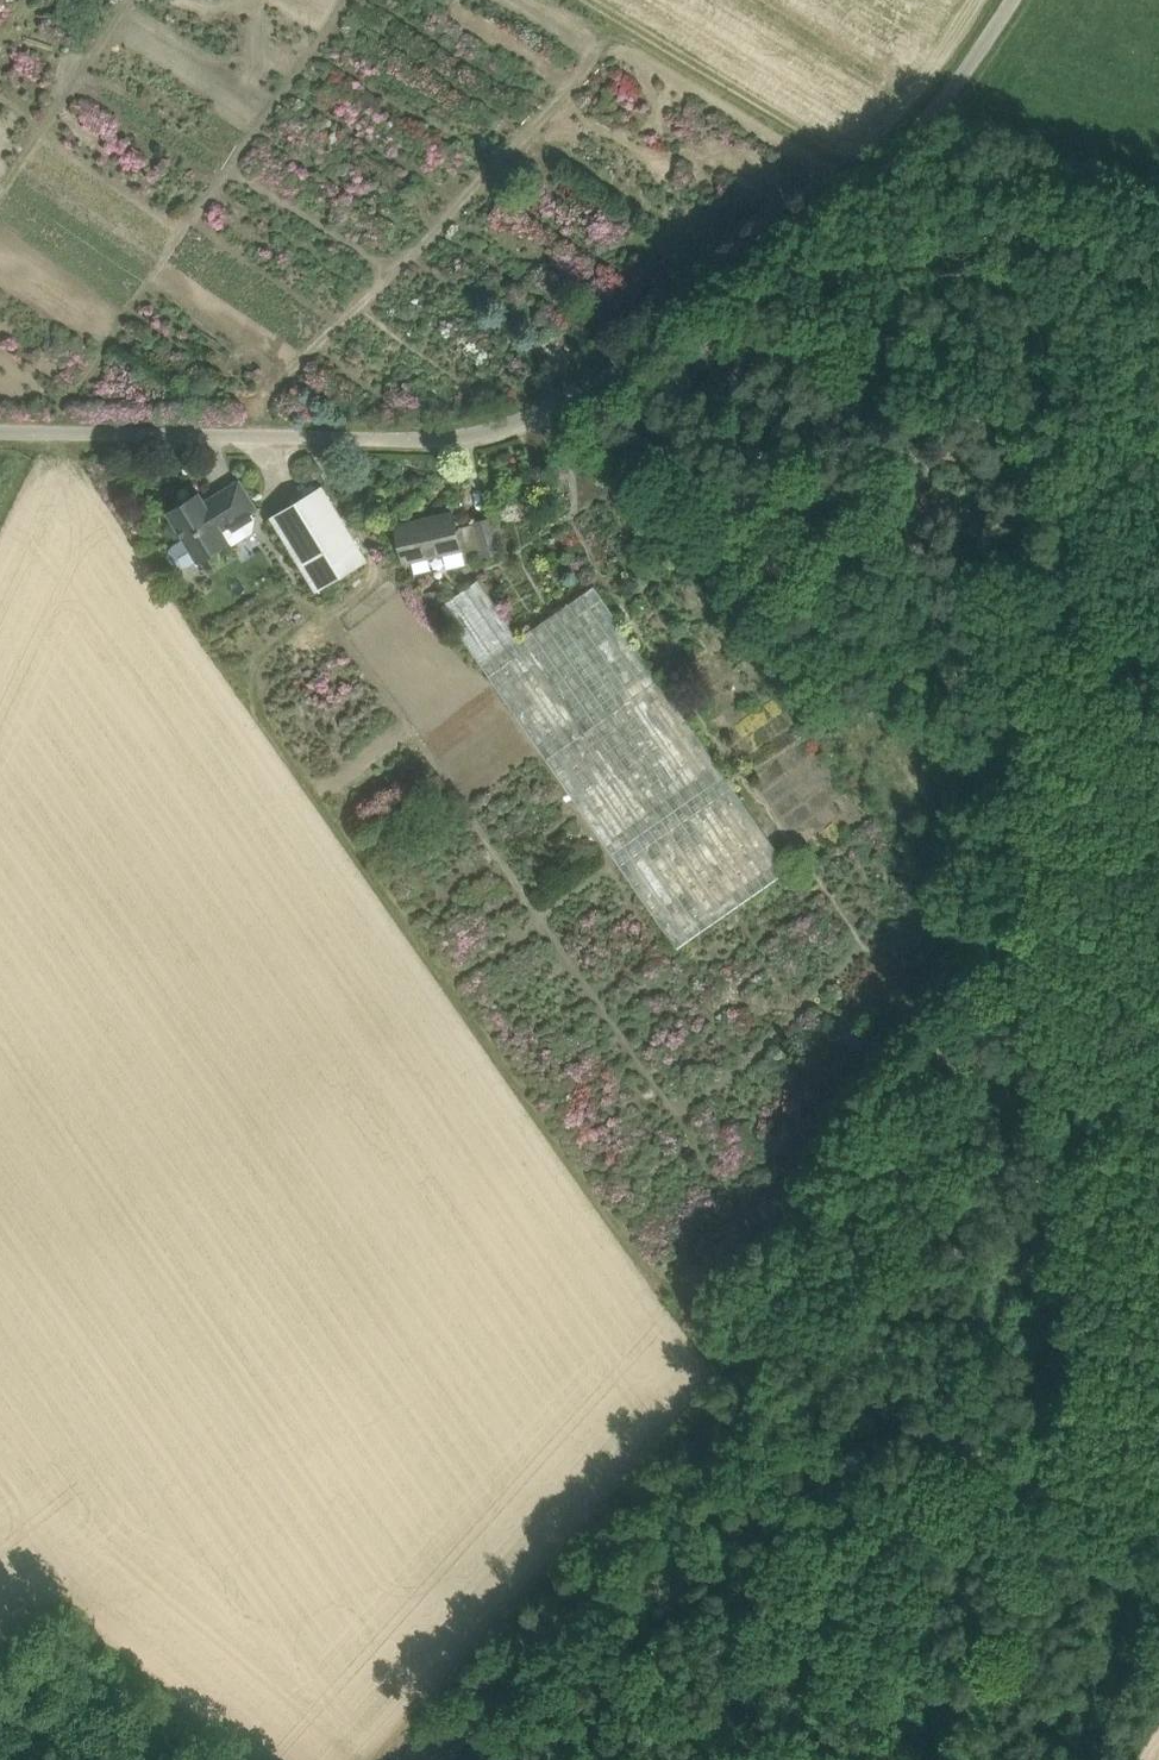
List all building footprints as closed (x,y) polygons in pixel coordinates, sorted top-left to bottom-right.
[(170,510),(183,530),(185,536),(174,542),(170,547),(169,554),(171,560),(175,564),(180,566),(185,566),(189,564),(229,540),(223,529),(237,519),(257,507),(240,480),(206,501),(200,491),(170,510)] [(272,515),(285,535),(318,589),(368,557),(324,483),(272,515)] [(397,524),(406,560),(444,551),(448,567),(467,563),(464,550),(480,546),(482,554),(504,549),(496,513),(474,519),(475,523),(457,527),(453,511),(397,524)] [(481,578),(443,605),(678,946),(791,867),(595,583),(519,635),(481,578)] [(441,602),(440,589),(424,591),(425,604),(441,602)]
